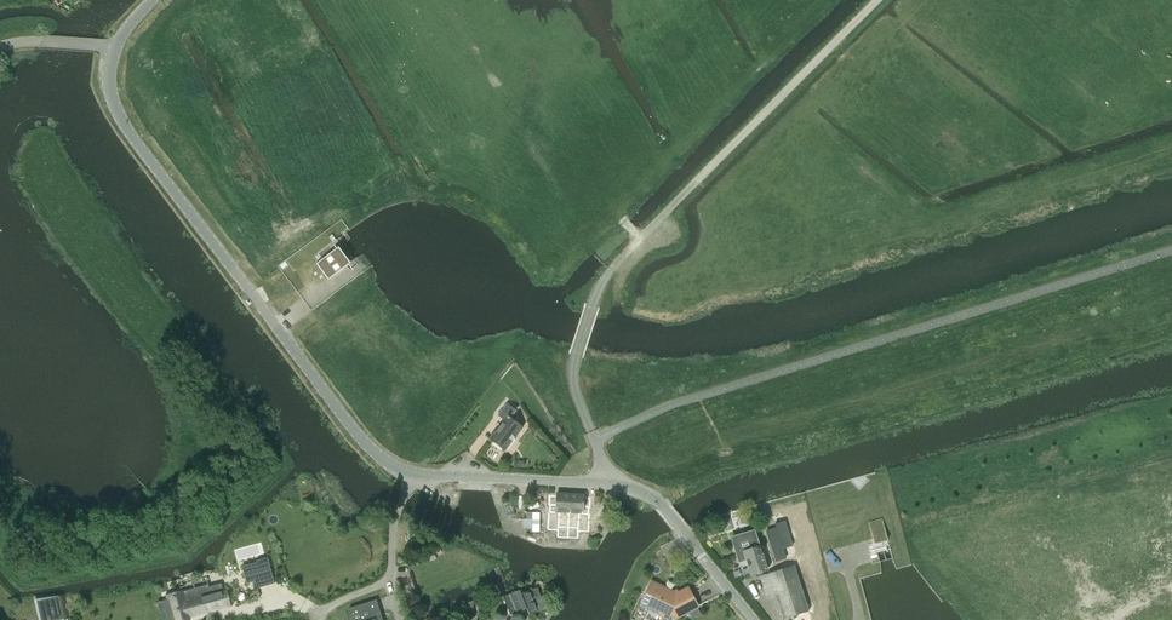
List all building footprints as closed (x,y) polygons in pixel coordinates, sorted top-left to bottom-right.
[(314,256),(317,261),(335,248),(331,243),(314,256)] [(342,268),(330,253),(319,262),(319,261),(316,264),(328,279),(331,277),(342,268)] [(521,428),(514,423),(510,419),(515,412),(506,405),(497,416),(504,421),(489,441),(503,452),(521,428)] [(568,541),(569,493),(556,493),(555,512),(559,512),(558,525),(568,525),(567,541),(568,541)] [(569,493),(568,541),(577,541),(578,523),(586,524),(587,514),(582,514),(583,494),(569,493)] [(532,529),(532,532),(539,532),(539,512),(525,512),(525,519),(522,519),(522,529),(532,529)] [(759,519),(775,571),(794,565),(778,514),(759,519)] [(868,522),(874,544),(887,540),(881,518),(868,522)] [(739,560),(746,558),(750,574),(765,569),(758,547),(754,535),(737,540),(734,545),(739,560)] [(267,557),(241,564),(245,581),(254,579),(252,573),(259,571),(256,562),(257,561),(258,564),(268,561),(267,557)] [(259,571),(252,573),(254,579),(257,588),(274,583),(268,561),(258,564),(257,561),(256,562),(259,571)] [(775,571),(759,576),(766,598),(774,595),(781,617),(792,614),(794,619),(812,619),(794,565),(775,571)] [(676,616),(697,604),(689,588),(676,594),(675,592),(673,593),(651,583),(643,600),(645,600),(643,605),(668,617),(669,613),(673,615),(675,615),(676,616)] [(166,595),(167,599),(173,619),(188,619),(189,619),(188,617),(230,606),(226,591),(222,591),(220,584),(208,587),(207,584),(183,591),(182,591),(166,595)] [(521,591),(510,595),(503,597),(510,615),(516,612),(527,608),(529,614),(548,608),(543,595),(533,599),(529,591),(522,594),(521,591)] [(65,619),(70,617),(65,595),(37,601),(37,604),(40,617),(41,619),(65,619)] [(376,600),(349,608),(353,619),(382,619),(376,600)] [(473,612),(473,601),(464,603),(464,612),(473,612)] [(639,606),(636,615),(643,617),(646,608),(639,606)] [(690,610),(692,616),(701,613),(699,607),(690,610)]
